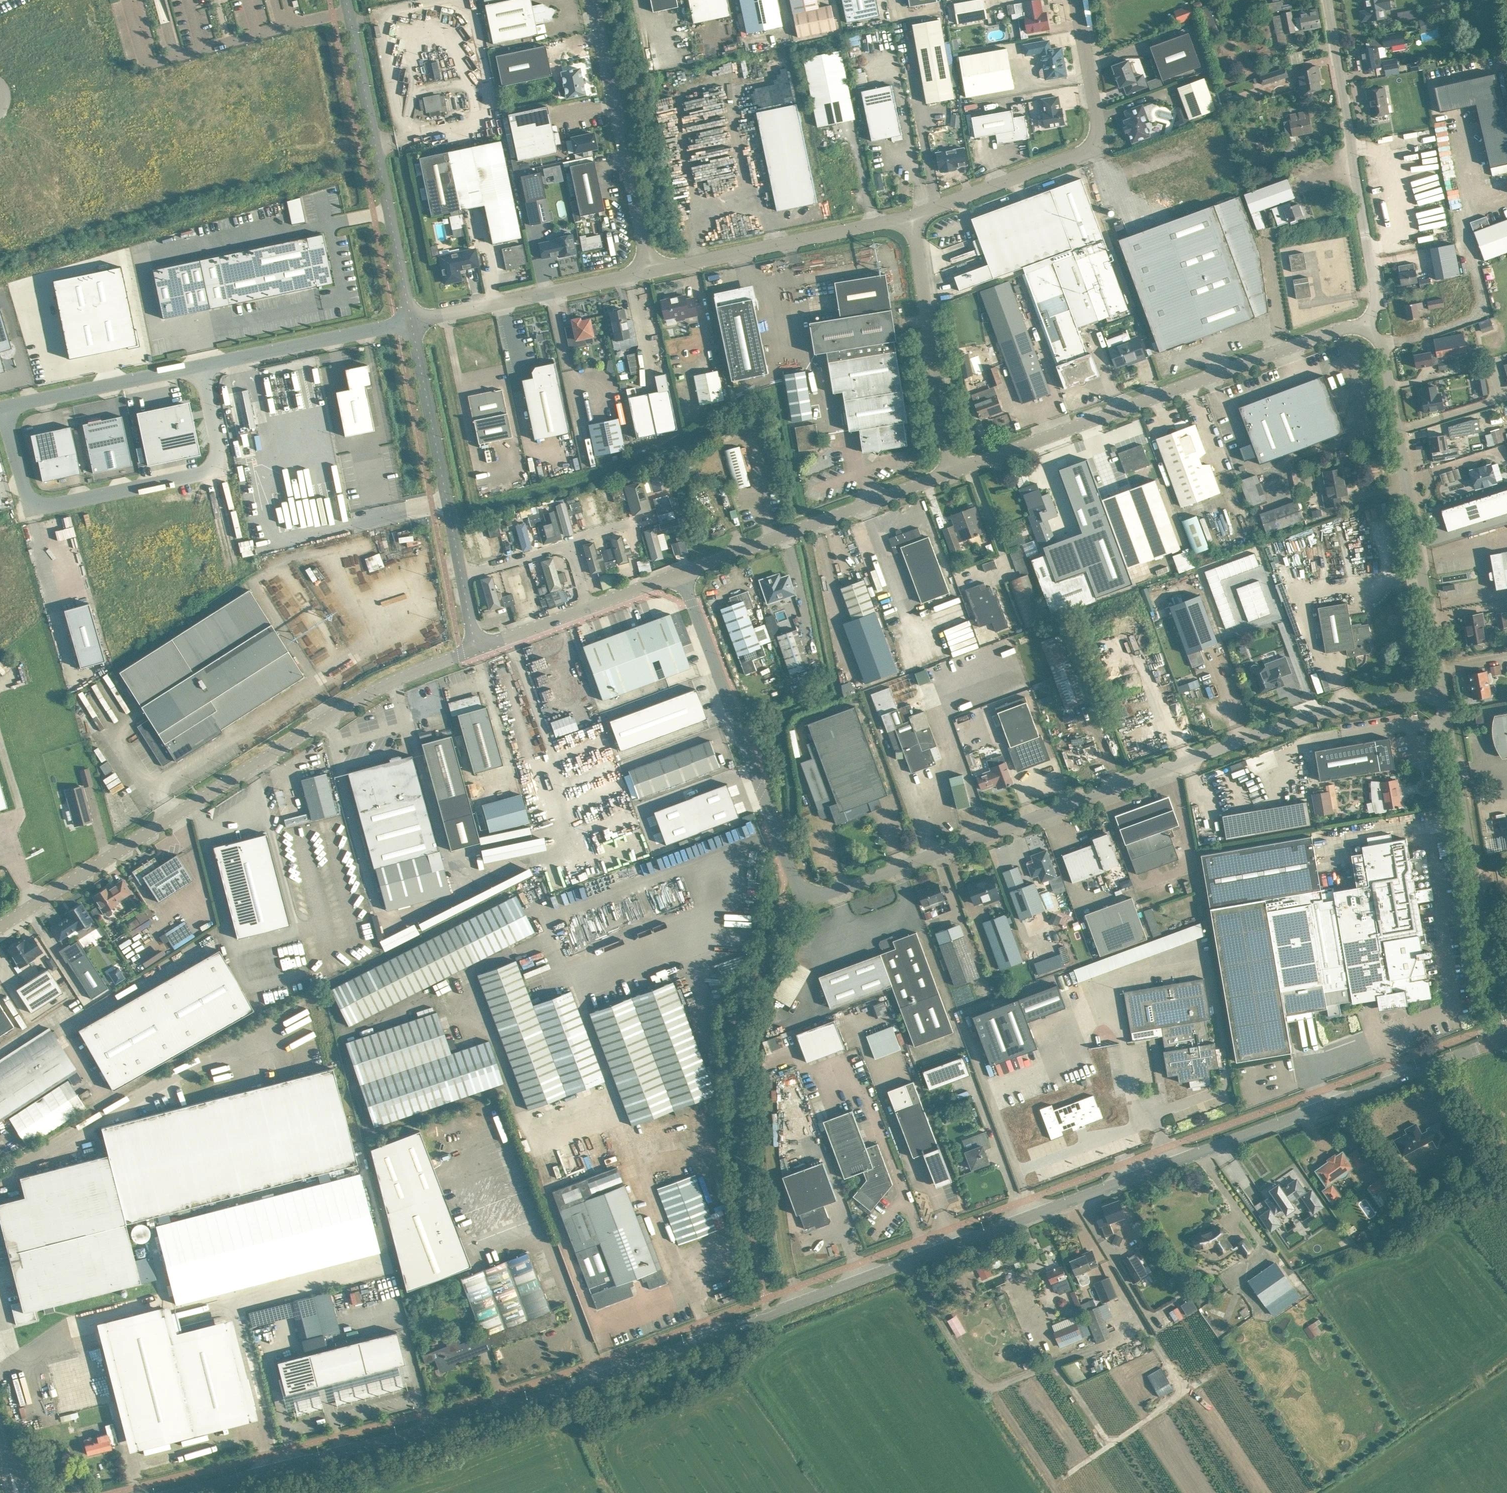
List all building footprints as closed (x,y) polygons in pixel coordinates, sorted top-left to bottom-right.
[(484,5),(492,44),(528,37),(537,34),(535,24),(552,21),(551,14),(553,11),(542,3),(531,6),(530,0),(507,0),(484,5)] [(654,12),(679,7),(677,0),(651,0),(654,12)] [(694,24),(732,16),(728,0),(689,0),(694,24)] [(783,26),(777,0),(741,0),(748,34),(783,26)] [(794,14),(799,37),(836,29),(831,5),(819,7),(817,0),(791,0),(794,14)] [(847,23),(881,16),(877,0),(843,0),(847,23)] [(988,18),(984,0),(975,0),(954,4),(958,24),(988,18)] [(1012,14),(1013,19),(1025,17),(1028,33),(1040,30),(1049,29),(1047,13),(1042,13),(1040,0),(1037,0),(1030,1),(1025,2),(1014,4),(1016,13),(1012,14)] [(1267,3),(1268,13),(1283,10),(1291,8),(1289,0),(1281,0),(1273,2),(1267,3)] [(1385,10),(1392,9),(1390,0),(1365,0),(1366,11),(1361,12),(1362,21),(1368,20),(1368,21),(1386,18),(1385,10)] [(1182,2),(1164,8),(1168,20),(1186,14),(1182,2)] [(445,19),(447,9),(434,7),(434,12),(419,10),(418,15),(445,19)] [(1285,34),(1287,34),(1296,32),(1296,31),(1320,26),(1317,9),(1301,12),(1302,17),(1293,18),(1291,11),(1281,13),(1281,14),(1273,15),(1276,33),(1285,32),(1285,34)] [(400,34),(410,36),(414,20),(404,17),(400,34)] [(913,24),(927,103),(954,98),(940,20),(913,24)] [(854,33),(856,43),(868,41),(866,31),(854,33)] [(1189,32),(1150,47),(1163,80),(1201,66),(1189,32)] [(1384,47),(1382,37),(1370,39),(1372,48),(1360,50),(1363,70),(1376,67),(1381,67),(1378,48),(1384,47)] [(1026,55),(1041,52),(1044,68),(1043,69),(1041,70),(1040,72),(1041,76),(1042,77),(1044,78),(1046,78),(1046,79),(1066,75),(1064,63),(1062,64),(1059,48),(1050,50),(1049,41),(1024,45),(1026,55)] [(545,45),(495,56),(501,86),(551,75),(545,45)] [(959,57),(966,97),(1014,88),(1007,49),(959,57)] [(804,58),(818,127),(855,119),(841,51),(804,58)] [(1397,59),(1383,61),(1385,70),(1399,67),(1397,59)] [(1129,64),(1128,61),(1113,66),(1116,75),(1117,79),(1118,79),(1121,86),(1124,85),(1127,93),(1146,86),(1142,75),(1135,78),(1133,73),(1137,72),(1133,63),(1129,64)] [(431,63),(435,79),(440,78),(437,62),(431,63)] [(709,67),(713,73),(719,69),(716,63),(709,67)] [(862,65),(865,80),(873,78),(870,64),(862,65)] [(1320,89),(1317,74),(1319,74),(1318,66),(1298,70),(1303,93),(1320,89)] [(479,67),(474,71),(482,81),(486,78),(479,67)] [(1261,82),(1262,85),(1288,76),(1285,67),(1253,78),(1255,84),(1261,82)] [(560,96),(566,95),(566,98),(585,94),(579,68),(561,72),(564,86),(558,87),(560,96)] [(1218,72),(1223,78),(1228,75),(1223,69),(1218,72)] [(760,93),(795,86),(793,76),(758,83),(760,93)] [(1159,77),(1147,82),(1151,90),(1163,86),(1159,77)] [(1216,110),(1215,108),(1223,105),(1213,78),(1205,81),(1204,78),(1178,88),(1190,120),(1216,110)] [(1434,89),(1439,114),(1475,108),(1486,171),(1506,167),(1506,144),(1495,78),(1434,89)] [(903,139),(902,135),(892,85),(862,91),(872,141),(892,137),(893,141),(903,139)] [(1384,88),(1367,91),(1369,102),(1370,102),(1373,116),(1389,114),(1384,88)] [(474,91),(453,94),(455,107),(476,104),(474,91)] [(421,110),(425,109),(426,112),(429,111),(430,116),(440,114),(439,109),(443,108),(442,105),(446,105),(444,95),(440,95),(439,94),(423,97),(423,99),(419,100),(421,110)] [(700,108),(720,104),(719,97),(709,99),(710,102),(699,104),(700,108)] [(1043,112),(1046,128),(1065,124),(1062,108),(1060,108),(1058,97),(1042,99),(1044,111),(1043,112)] [(754,102),(744,103),(745,109),(738,110),(739,115),(755,113),(754,102)] [(797,104),(757,112),(777,211),(817,203),(797,104)] [(1125,111),(1128,119),(1124,121),(1133,143),(1150,136),(1145,123),(1149,121),(1142,105),(1125,111)] [(547,106),(508,115),(509,121),(512,136),(517,161),(557,152),(555,144),(559,143),(557,132),(553,133),(548,113),(547,106)] [(666,116),(669,125),(683,120),(680,110),(666,116)] [(972,117),(976,138),(996,134),(998,144),(1029,138),(1025,116),(1013,118),(1012,110),(972,117)] [(1289,121),(1283,122),(1286,137),(1287,137),(1296,135),(1302,134),(1312,132),(1309,116),(1308,111),(1288,115),(1289,121)] [(960,125),(961,115),(951,115),(951,125),(960,125)] [(683,128),(673,131),(676,138),(685,135),(683,128)] [(593,133),(571,138),(575,158),(590,155),(589,149),(596,148),(593,133)] [(484,205),(490,234),(492,244),(521,238),(499,140),(418,157),(431,216),(484,205)] [(1288,142),(1284,143),(1287,160),(1300,157),(1297,140),(1288,142)] [(700,154),(701,166),(713,164),(712,156),(740,152),(739,147),(727,149),(726,145),(712,147),(711,141),(699,143),(701,153),(700,154)] [(938,150),(937,153),(940,170),(941,170),(941,172),(951,170),(951,168),(967,165),(964,148),(948,151),(946,149),(938,150)] [(691,156),(677,157),(677,167),(692,165),(691,156)] [(569,166),(580,216),(604,211),(593,161),(569,166)] [(703,168),(704,175),(720,173),(720,175),(740,172),(738,163),(703,168)] [(545,176),(561,173),(559,165),(544,168),(545,176)] [(540,172),(520,176),(531,225),(550,221),(540,172)] [(1128,308),(1109,259),(1106,249),(1108,249),(1082,178),(972,219),(989,264),(955,277),(960,291),(1023,268),(1029,282),(1063,374),(1066,373),(1070,385),(1079,382),(1079,383),(1087,380),(1086,378),(1094,374),(1091,364),(1093,363),(1086,344),(1084,345),(1077,327),(1128,308)] [(1287,179),(1278,182),(1245,194),(1252,213),(1294,198),(1287,179)] [(684,182),(685,215),(695,214),(694,182),(684,182)] [(710,191),(711,205),(724,204),(723,190),(710,191)] [(1194,268),(1217,331),(1269,312),(1260,253),(1239,196),(1214,206),(1214,205),(1177,219),(1194,268)] [(306,222),(301,197),(287,201),(292,225),(306,222)] [(1287,204),(1271,210),(1276,226),(1279,225),(1290,222),(1290,223),(1295,222),(1298,221),(1297,219),(1303,217),(1298,204),(1288,207),(1287,204)] [(461,214),(449,216),(452,230),(464,227),(461,214)] [(1470,222),(1474,232),(1484,260),(1506,251),(1506,220),(1490,226),(1486,216),(1470,222)] [(1266,228),(1262,218),(1254,221),(1257,229),(1266,228)] [(1177,219),(1127,237),(1121,219),(1114,222),(1120,240),(1119,240),(1153,331),(1149,332),(1150,335),(1154,334),(1161,352),(1217,331),(1194,268),(1177,219)] [(732,231),(740,231),(740,220),(732,220),(732,231)] [(709,240),(717,239),(716,230),(708,231),(709,240)] [(563,234),(563,236),(554,238),(555,240),(539,243),(542,258),(558,255),(558,257),(575,253),(571,234),(570,232),(568,231),(564,232),(563,234)] [(602,247),(599,234),(585,237),(585,235),(579,236),(582,251),(602,247)] [(199,259),(152,269),(162,318),(210,308),(319,286),(318,283),(321,283),(322,282),(324,280),(325,279),(327,277),(327,275),(328,273),(328,271),(328,269),(327,268),(330,267),(329,262),(328,262),(326,262),(324,252),(321,237),(309,239),(308,237),(199,260),(199,259)] [(522,244),(501,248),(506,270),(514,268),(514,266),(526,263),(522,244)] [(1454,244),(1430,248),(1436,279),(1460,275),(1454,244)] [(478,265),(474,249),(439,257),(444,283),(460,279),(458,269),(478,265)] [(1289,255),(1292,272),(1307,269),(1304,252),(1289,255)] [(1402,285),(1411,283),(1417,282),(1414,263),(1398,266),(1402,285)] [(121,266),(52,280),(68,359),(127,347),(127,349),(140,346),(136,328),(134,329),(121,266)] [(897,341),(892,309),(886,273),(835,281),(841,318),(810,323),(815,354),(827,352),(834,393),(843,391),(850,431),(860,429),(864,452),(874,450),(878,454),(878,455),(883,449),(907,445),(904,422),(908,421),(895,341),(897,341)] [(1311,296),(1308,277),(1293,279),(1296,299),(1311,296)] [(981,291),(1022,403),(1051,393),(1009,281),(981,291)] [(792,291),(794,297),(801,295),(799,288),(792,291)] [(761,375),(768,373),(753,299),(742,301),(740,291),(724,295),(725,298),(717,300),(716,296),(715,296),(717,306),(732,380),(734,380),(735,387),(754,383),(753,380),(762,379),(761,375)] [(687,300),(686,296),(662,301),(665,319),(676,316),(677,320),(685,319),(684,315),(696,312),(697,314),(694,298),(687,300)] [(1427,301),(1428,309),(1444,306),(1443,298),(1427,301)] [(1423,308),(1422,302),(1405,305),(1408,320),(1419,318),(1417,309),(1423,308)] [(612,311),(609,312),(611,322),(615,339),(612,339),(614,350),(638,345),(632,319),(626,320),(625,319),(623,309),(619,310),(618,308),(613,309),(612,311)] [(12,348),(0,310),(0,351),(12,348)] [(571,320),(573,331),(567,332),(570,347),(586,344),(584,338),(592,336),(592,334),(596,333),(594,325),(590,326),(589,319),(580,321),(579,318),(571,320)] [(1479,322),(1482,333),(1493,329),(1490,318),(1479,322)] [(1116,367),(1127,362),(1128,364),(1133,362),(1146,358),(1138,337),(1130,340),(1128,332),(1107,340),(1110,347),(1109,348),(1116,367)] [(1432,365),(1438,363),(1438,362),(1437,357),(1467,352),(1463,333),(1433,339),(1436,351),(1414,355),(1417,368),(1432,365)] [(1150,348),(1146,338),(1141,339),(1145,350),(1146,349),(1148,355),(1152,354),(1150,348)] [(960,355),(961,363),(964,378),(973,375),(968,353),(960,355)] [(971,357),(973,364),(986,360),(984,353),(971,357)] [(534,440),(568,432),(553,358),(552,359),(553,363),(535,367),(531,372),(532,377),(521,380),(534,440)] [(1438,362),(1438,363),(1440,370),(1449,368),(1455,367),(1453,359),(1438,362)] [(638,373),(637,364),(629,366),(630,374),(638,373)] [(348,389),(336,392),(344,436),(374,430),(365,386),(372,385),(369,370),(368,365),(351,368),(344,369),(348,389)] [(995,367),(988,369),(994,386),(1002,383),(995,367)] [(695,375),(701,404),(725,400),(719,370),(695,375)] [(793,422),(813,418),(805,371),(785,374),(793,422)] [(658,391),(648,393),(656,433),(677,429),(665,373),(655,375),(658,391)] [(1323,375),(1239,407),(1260,464),(1344,432),(1323,375)] [(693,377),(682,380),(684,386),(694,383),(693,377)] [(1485,377),(1475,379),(1478,396),(1488,394),(1485,377)] [(1425,412),(1434,411),(1443,409),(1441,392),(1437,393),(1436,386),(1422,388),(1424,396),(1422,396),(1425,412)] [(648,393),(636,395),(635,387),(626,389),(636,438),(656,433),(648,393)] [(989,388),(972,395),(975,403),(980,418),(1003,410),(999,401),(997,395),(992,396),(989,388)] [(472,422),(474,422),(478,444),(512,437),(502,389),(495,391),(494,389),(493,390),(493,391),(472,396),(469,400),(473,420),(472,421),(472,422)] [(181,403),(136,413),(147,465),(192,456),(194,455),(195,454),(197,452),(198,450),(198,448),(198,447),(193,422),(191,423),(190,420),(189,413),(191,413),(191,412),(190,409),(189,408),(188,406),(187,405),(185,404),(184,403),(183,403),(181,403)] [(132,465),(122,416),(82,424),(93,473),(132,465)] [(595,456),(624,449),(618,418),(588,424),(595,456)] [(1449,429),(1447,429),(1447,434),(1449,434),(1450,438),(1475,434),(1475,433),(1480,432),(1478,419),(1472,420),(1472,419),(1448,426),(1449,429)] [(817,423),(796,426),(800,451),(820,448),(817,423)] [(1205,452),(1195,425),(1157,439),(1169,473),(1200,461),(1198,458),(1205,452)] [(80,473),(71,426),(40,433),(33,443),(36,461),(38,461),(42,481),(80,473)] [(1499,428),(1490,431),(1494,444),(1503,441),(1499,428)] [(1447,441),(1446,434),(1439,435),(1429,437),(1432,452),(1434,462),(1451,459),(1459,456),(1458,447),(1448,449),(1447,441)] [(1142,444),(1119,453),(1126,473),(1150,465),(1142,444)] [(751,485),(740,446),(724,450),(735,489),(751,485)] [(1056,542),(1044,546),(1047,553),(1057,580),(1086,569),(1097,598),(1134,584),(1129,568),(1102,499),(1088,459),(1059,469),(1082,532),(1056,542)] [(1200,461),(1169,473),(1181,506),(1211,495),(1220,492),(1210,465),(1201,465),(1200,461)] [(1481,467),(1471,470),(1476,488),(1495,482),(1495,481),(1492,469),(1497,468),(1496,463),(1490,465),(1481,467)] [(1323,472),(1327,494),(1323,495),(1325,507),(1342,504),(1340,495),(1346,494),(1341,469),(1323,472)] [(650,474),(653,490),(671,486),(668,471),(650,474)] [(1265,501),(1259,484),(1256,475),(1240,480),(1249,506),(1265,501)] [(1180,548),(1159,489),(1155,480),(1102,499),(1129,568),(1180,548)] [(1037,483),(1020,489),(1022,496),(1025,495),(1032,515),(1039,535),(1036,536),(1040,547),(1044,546),(1056,542),(1051,528),(1049,529),(1046,519),(1057,515),(1053,503),(1049,493),(1040,497),(1039,492),(1040,491),(1037,483)] [(644,484),(626,489),(634,517),(652,512),(644,484)] [(612,486),(598,490),(609,526),(622,522),(612,486)] [(1498,492),(1505,513),(1506,513),(1506,489),(1498,492)] [(1498,492),(1487,496),(1494,517),(1505,513),(1498,492)] [(1487,496),(1476,499),(1482,521),(1494,517),(1487,496)] [(603,526),(596,497),(586,499),(590,512),(585,513),(587,520),(591,518),(594,528),(603,526)] [(1304,518),(1296,499),(1260,513),(1267,532),(1304,518)] [(1476,499),(1464,503),(1471,524),(1482,521),(1476,499)] [(1464,503),(1453,506),(1459,528),(1471,524),(1464,503)] [(528,512),(539,510),(538,504),(526,507),(528,512)] [(739,515),(745,512),(741,504),(735,507),(739,515)] [(568,505),(559,508),(568,537),(576,535),(568,505)] [(959,542),(985,532),(975,506),(946,517),(948,520),(952,518),(954,524),(943,529),(951,552),(962,548),(959,542)] [(1453,506),(1441,510),(1448,531),(1459,528),(1453,506)] [(1321,510),(1313,511),(1314,518),(1322,517),(1321,510)] [(540,529),(546,548),(563,543),(555,513),(544,516),(548,527),(540,529)] [(1252,515),(1256,526),(1260,524),(1256,513),(1252,515)] [(509,514),(504,516),(507,526),(512,524),(509,514)] [(1209,548),(1197,515),(1182,521),(1195,554),(1209,548)] [(1328,517),(1329,528),(1339,526),(1337,515),(1328,517)] [(1234,520),(1239,537),(1246,535),(1241,518),(1234,520)] [(491,520),(482,522),(484,528),(487,527),(490,538),(495,536),(500,535),(501,535),(498,524),(492,526),(491,520)] [(518,527),(526,554),(535,551),(527,524),(518,527)] [(1223,525),(1212,529),(1216,541),(1228,536),(1223,525)] [(1305,536),(1308,543),(1321,538),(1316,525),(1297,532),(1299,539),(1305,536)] [(683,538),(680,528),(671,530),(670,526),(664,528),(666,535),(671,533),(674,541),(683,538)] [(929,536),(923,539),(918,527),(889,538),(895,553),(902,551),(922,603),(950,592),(929,536)] [(1011,527),(1002,531),(1009,548),(1025,542),(1022,533),(1015,536),(1011,527)] [(655,563),(666,560),(656,529),(645,533),(655,563)] [(474,537),(481,563),(495,559),(488,533),(474,537)] [(502,536),(507,555),(513,554),(508,534),(502,536)] [(622,537),(610,540),(618,567),(630,563),(622,537)] [(592,577),(605,573),(595,542),(583,546),(592,577)] [(1493,546),(1497,567),(1506,565),(1506,556),(1505,543),(1493,546)] [(1493,546),(1481,548),(1485,569),(1497,567),(1493,546)] [(1010,551),(1011,553),(1017,571),(1019,570),(1021,575),(1030,572),(1021,548),(1010,551)] [(1173,556),(1179,573),(1196,567),(1189,548),(1183,550),(1183,552),(1173,556)] [(1481,548),(1469,550),(1473,571),(1485,569),(1481,548)] [(1260,565),(1255,552),(1249,554),(1254,567),(1260,565)] [(1047,553),(1032,558),(1053,617),(1098,601),(1097,598),(1086,569),(1057,580),(1047,553)] [(1254,567),(1249,554),(1243,556),(1248,570),(1254,567)] [(1243,556),(1238,559),(1243,572),(1248,570),(1243,556)] [(556,559),(541,563),(551,595),(566,590),(564,585),(570,583),(567,573),(561,575),(556,559)] [(985,572),(998,567),(995,559),(982,564),(985,572)] [(1243,572),(1238,559),(1232,561),(1237,574),(1243,572)] [(1237,574),(1232,561),(1227,563),(1232,576),(1237,574)] [(1232,576),(1227,563),(1221,565),(1226,578),(1232,576)] [(1226,578),(1221,565),(1215,567),(1204,571),(1207,578),(1218,574),(1220,580),(1226,578)] [(1497,567),(1501,588),(1506,587),(1506,565),(1497,567)] [(1497,567),(1485,569),(1489,590),(1496,589),(1501,588),(1497,567)] [(1485,569),(1473,571),(1477,593),(1489,590),(1485,569)] [(610,585),(625,581),(622,574),(608,578),(610,585)] [(779,574),(771,576),(760,580),(768,603),(795,594),(789,575),(781,578),(779,574)] [(1028,574),(1010,582),(1026,624),(1044,617),(1028,574)] [(1222,586),(1220,580),(1218,574),(1207,578),(1209,584),(1211,590),(1222,586)] [(498,576),(481,581),(490,610),(507,605),(498,576)] [(521,576),(507,580),(512,597),(520,595),(522,601),(528,599),(521,576)] [(864,579),(841,588),(845,597),(853,620),(843,623),(865,683),(898,671),(876,611),(867,589),(864,579)] [(1260,584),(1258,579),(1247,583),(1249,589),(1260,584)] [(1290,579),(1283,581),(1288,597),(1295,595),(1290,579)] [(1009,626),(997,594),(994,595),(991,586),(986,588),(984,583),(966,589),(980,626),(993,622),(996,631),(1009,626)] [(1249,589),(1247,583),(1236,587),(1238,593),(1249,589)] [(1263,590),(1260,584),(1249,589),(1251,594),(1263,590)] [(1225,591),(1222,586),(1211,590),(1213,596),(1225,591)] [(1251,594),(1249,589),(1238,593),(1240,598),(1251,594)] [(733,605),(721,609),(746,674),(757,670),(753,659),(766,654),(762,644),(760,645),(747,610),(754,607),(748,590),(730,597),(733,605)] [(1265,595),(1263,590),(1251,594),(1253,600),(1265,595)] [(248,591),(118,674),(148,720),(137,727),(162,767),(173,760),(174,763),(222,732),(221,729),(304,676),(248,591)] [(1227,597),(1225,591),(1213,596),(1216,601),(1227,597)] [(1253,600),(1251,594),(1240,598),(1242,604),(1253,600)] [(1193,667),(1201,664),(1200,661),(1204,660),(1200,649),(1218,643),(1201,595),(1169,607),(1193,667)] [(1267,601),(1265,595),(1253,600),(1256,605),(1267,601)] [(540,600),(538,596),(510,605),(514,620),(523,616),(524,616),(543,610),(540,600)] [(1229,603),(1227,597),(1216,601),(1218,607),(1229,603)] [(1256,605),(1253,600),(1242,604),(1244,610),(1256,605)] [(1269,607),(1267,601),(1256,605),(1258,611),(1269,607)] [(1347,602),(1318,607),(1326,653),(1346,649),(1347,654),(1350,656),(1369,653),(1371,650),(1369,634),(1370,634),(1369,624),(1361,625),(1361,623),(1351,625),(1347,602)] [(105,661),(89,603),(64,610),(80,668),(105,661)] [(1231,608),(1229,603),(1218,607),(1220,612),(1231,608)] [(1258,611),(1256,605),(1244,610),(1247,615),(1258,611)] [(1271,612),(1269,607),(1258,611),(1260,617),(1271,612)] [(1233,614),(1231,608),(1220,612),(1222,618),(1233,614)] [(1260,617),(1258,611),(1247,615),(1249,621),(1260,617)] [(1506,626),(1506,622),(1505,612),(1496,614),(1499,627),(1506,626)] [(602,700),(690,668),(670,613),(582,646),(602,700)] [(1466,634),(1468,644),(1487,641),(1482,613),(1465,616),(1468,634),(1466,634)] [(781,634),(776,622),(773,614),(765,617),(766,625),(771,637),(781,634)] [(1235,619),(1233,614),(1222,618),(1224,624),(1235,619)] [(1237,625),(1235,619),(1224,624),(1226,629),(1237,625)] [(778,637),(773,639),(776,647),(781,645),(791,674),(810,667),(797,629),(778,635),(778,637)] [(1063,633),(1040,641),(1065,709),(1088,700),(1063,633)] [(14,653),(2,662),(10,671),(21,662),(14,653)] [(1252,672),(1250,672),(1254,683),(1257,692),(1273,686),(1274,688),(1284,684),(1280,675),(1277,667),(1281,666),(1278,659),(1266,664),(1267,666),(1260,669),(1259,667),(1258,665),(1256,664),(1254,665),(1252,666),(1251,668),(1251,670),(1252,672)] [(1500,665),(1490,667),(1492,675),(1501,673),(1500,665)] [(931,681),(927,668),(916,672),(920,685),(931,681)] [(1469,674),(1473,699),(1490,696),(1486,671),(1469,674)] [(85,673),(73,678),(77,687),(89,683),(85,673)] [(1195,687),(1193,681),(1183,685),(1185,691),(1195,687)] [(1144,682),(1126,683),(1126,692),(1145,691),(1144,682)] [(890,687),(874,692),(882,714),(890,736),(893,746),(895,750),(903,748),(912,773),(936,764),(935,761),(942,758),(939,750),(924,710),(914,714),(911,703),(905,705),(898,708),(890,687)] [(695,689),(609,721),(620,751),(706,718),(695,689)] [(457,714),(474,773),(503,765),(487,706),(480,708),(477,696),(449,704),(452,716),(457,714)] [(1010,746),(1008,747),(1010,752),(1011,751),(1018,771),(1050,759),(1043,740),(1041,734),(1040,735),(1026,697),(996,708),(1010,746)] [(420,715),(428,714),(427,702),(419,703),(420,715)] [(813,758),(802,762),(815,801),(818,808),(821,817),(824,819),(834,815),(837,824),(865,813),(865,812),(868,810),(869,812),(873,811),(869,801),(888,794),(884,785),(855,706),(809,724),(812,732),(815,740),(808,743),(810,749),(813,758)] [(1482,709),(1474,711),(1477,724),(1484,723),(1482,709)] [(1495,715),(1494,715),(1493,737),(1502,758),(1506,757),(1506,713),(1495,715)] [(982,720),(974,722),(978,738),(986,736),(982,720)] [(249,744),(259,736),(256,733),(246,742),(249,744)] [(421,743),(442,821),(450,850),(480,842),(480,844),(530,833),(529,826),(478,836),(471,812),(451,735),(421,743)] [(1315,751),(1317,760),(1320,781),(1395,768),(1390,738),(1315,751)] [(638,798),(721,767),(711,740),(628,771),(638,798)] [(101,746),(108,758),(113,756),(106,743),(101,746)] [(376,874),(440,856),(439,851),(438,851),(411,755),(401,758),(400,755),(389,759),(389,761),(347,772),(373,868),(375,868),(376,874)] [(108,761),(100,766),(105,775),(113,769),(108,761)] [(1244,766),(1242,761),(1230,765),(1232,770),(1244,766)] [(977,777),(979,780),(982,789),(996,784),(998,788),(1009,785),(1011,784),(1013,783),(1006,763),(991,768),(992,772),(977,777)] [(93,784),(90,775),(88,768),(80,770),(82,777),(84,786),(93,784)] [(312,820),(336,814),(326,773),(301,779),(312,820)] [(950,777),(958,809),(971,806),(963,774),(950,777)] [(1229,775),(1218,778),(1220,784),(1230,781),(1229,775)] [(1386,808),(1397,806),(1397,808),(1399,807),(1399,806),(1401,806),(1397,779),(1381,782),(1381,781),(1372,781),(1372,794),(1373,802),(1375,807),(1377,813),(1386,811),(1386,808)] [(542,788),(539,781),(529,785),(531,792),(542,788)] [(1326,785),(1327,792),(1312,794),(1315,816),(1334,813),(1333,808),(1338,807),(1334,783),(1326,785)] [(727,784),(653,811),(665,845),(740,817),(727,784)] [(82,786),(65,790),(70,810),(66,811),(69,821),(73,820),(74,825),(91,821),(82,786)] [(521,794),(482,805),(489,832),(529,822),(521,794)] [(1169,797),(1116,816),(1137,874),(1178,859),(1170,838),(1174,836),(1172,831),(1180,828),(1169,797)] [(1307,801),(1250,810),(1223,815),(1226,838),(1254,833),(1311,824),(1307,801)] [(136,816),(148,810),(146,805),(133,812),(136,816)] [(577,810),(580,820),(590,817),(586,807),(577,810)] [(284,819),(286,827),(309,821),(307,813),(284,819)] [(1330,823),(1317,823),(1317,833),(1331,833),(1330,823)] [(1063,855),(1066,864),(1073,883),(1105,871),(1104,869),(1119,864),(1108,833),(1093,839),(1095,843),(1063,855)] [(237,938),(290,925),(266,834),(221,845),(222,848),(214,849),(237,938)] [(1312,836),(1201,855),(1235,1051),(1237,1061),(1292,1052),(1285,1015),(1327,1008),(1328,1017),(1341,1014),(1339,1002),(1352,1000),(1353,1003),(1377,999),(1391,996),(1392,1002),(1397,1001),(1397,1006),(1407,1004),(1406,999),(1430,995),(1428,981),(1425,982),(1425,979),(1424,974),(1425,974),(1422,957),(1425,957),(1429,956),(1430,956),(1431,956),(1431,955),(1432,955),(1432,954),(1432,953),(1432,952),(1431,951),(1430,951),(1430,950),(1429,950),(1424,951),(1421,952),(1420,945),(1422,944),(1427,944),(1425,933),(1423,933),(1417,902),(1433,899),(1431,888),(1415,890),(1414,883),(1430,880),(1426,856),(1410,859),(1406,838),(1397,840),(1392,841),(1391,834),(1367,838),(1368,845),(1362,846),(1363,853),(1351,855),(1356,883),(1357,887),(1334,891),(1334,887),(1321,889),(1321,886),(1312,836)] [(1057,877),(1047,850),(1032,855),(1034,862),(1028,865),(1032,877),(1039,875),(1042,882),(1057,877)] [(193,880),(182,863),(177,854),(160,865),(154,857),(149,861),(148,860),(147,860),(148,861),(144,864),(143,863),(142,864),(143,864),(132,871),(140,884),(145,881),(159,902),(193,880)] [(509,860),(516,859),(515,855),(470,862),(472,874),(501,869),(500,865),(510,863),(509,860)] [(450,892),(440,856),(376,874),(386,910),(450,892)] [(477,903),(541,872),(538,866),(474,896),(477,903)] [(1025,886),(1021,874),(1018,866),(1015,867),(1003,872),(1020,919),(1045,910),(1035,883),(1025,886)] [(1329,872),(1329,881),(1339,881),(1339,872),(1329,872)] [(992,876),(968,884),(968,885),(975,903),(983,900),(985,904),(1000,898),(992,876)] [(93,896),(98,905),(103,913),(104,912),(106,916),(109,916),(112,914),(113,911),(110,908),(118,903),(117,901),(131,892),(128,888),(123,880),(109,889),(108,887),(93,896)] [(944,899),(939,884),(919,891),(924,906),(944,899)] [(535,932),(516,894),(330,989),(349,1026),(535,932)] [(1086,914),(1101,955),(1148,938),(1132,896),(1086,914)] [(52,928),(59,939),(76,929),(77,930),(82,927),(84,928),(86,928),(90,926),(91,923),(91,921),(92,921),(81,904),(66,914),(69,918),(52,928)] [(1158,904),(1151,906),(1154,917),(1161,915),(1158,904)] [(136,916),(126,922),(131,929),(153,915),(148,907),(135,915),(136,916)] [(790,1006),(795,1019),(892,985),(914,1046),(953,1031),(908,908),(807,948),(811,969),(811,970),(790,1006)] [(1000,969),(1024,960),(1006,913),(983,922),(1000,969)] [(1057,926),(1060,921),(1051,916),(1048,922),(1057,926)] [(178,945),(201,934),(193,917),(171,928),(178,945)] [(424,922),(387,935),(391,946),(428,933),(424,922)] [(1201,922),(1133,947),(1138,960),(1205,935),(1201,922)] [(1449,927),(1450,935),(1460,933),(1458,925),(1449,927)] [(980,976),(967,943),(964,933),(954,937),(951,928),(950,928),(951,929),(945,931),(944,929),(936,932),(945,958),(940,960),(944,970),(949,968),(956,986),(980,976)] [(164,933),(159,936),(164,943),(169,940),(164,933)] [(24,941),(9,950),(20,967),(35,958),(34,957),(42,952),(33,937),(25,942),(24,941)] [(311,938),(313,948),(323,947),(321,937),(311,938)] [(108,988),(78,940),(61,951),(92,999),(108,988)] [(1065,946),(1059,948),(1064,963),(1070,961),(1065,946)] [(1133,947),(1106,958),(1110,970),(1138,960),(1133,947)] [(113,1090),(253,1010),(219,950),(78,1030),(113,1090)] [(1056,962),(1052,954),(1047,956),(1045,951),(1035,956),(1040,968),(1056,962)] [(1106,958),(1074,970),(1079,982),(1110,970),(1106,958)] [(477,975),(519,1087),(528,1110),(605,1080),(571,990),(533,1005),(515,960),(477,975)] [(794,960),(773,996),(790,1006),(811,970),(794,960)] [(118,966),(108,973),(115,983),(125,978),(118,966)] [(48,968),(16,989),(31,1013),(46,1003),(56,997),(63,992),(48,968)] [(1132,1032),(1133,1041),(1159,1037),(1159,1036),(1163,1036),(1165,1051),(1164,1051),(1168,1076),(1178,1074),(1180,1082),(1190,1080),(1191,1087),(1189,1087),(1189,1088),(1213,1084),(1212,1083),(1211,1084),(1210,1077),(1209,1069),(1219,1067),(1215,1042),(1209,1043),(1205,1020),(1211,1019),(1204,978),(1124,992),(1131,1032),(1132,1032)] [(672,981),(589,1013),(632,1125),(715,1094),(672,981)] [(995,1007),(1013,1057),(1038,1048),(1028,1021),(1066,1007),(1057,984),(1048,988),(1046,983),(1008,998),(1009,1002),(995,1007)] [(65,1007),(68,1011),(80,1003),(78,999),(65,1007)] [(14,1026),(0,1005),(0,1035),(14,1026)] [(971,1012),(979,1032),(992,1065),(1013,1057),(995,1007),(992,1009),(990,1005),(971,1012)] [(451,1053),(437,1011),(345,1042),(374,1127),(503,1083),(489,1040),(451,1053)] [(807,1062),(845,1048),(835,1020),(797,1034),(807,1062)] [(874,1032),(884,1056),(909,1045),(900,1022),(874,1032)] [(0,1060),(0,1121),(77,1070),(56,1039),(59,1037),(54,1030),(52,1032),(49,1028),(0,1060)] [(963,1055),(923,1070),(930,1089),(970,1074),(963,1055)] [(1055,1066),(1070,1061),(1069,1057),(1054,1062),(1055,1066)] [(217,1098),(101,1127),(108,1155),(20,1177),(25,1197),(0,1203),(0,1221),(6,1244),(16,1241),(20,1261),(11,1263),(21,1302),(11,1304),(16,1325),(37,1319),(34,1310),(53,1305),(141,1282),(140,1279),(126,1223),(157,1215),(158,1215),(169,1212),(170,1212),(318,1174),(328,1171),(357,1164),(332,1068),(217,1098)] [(69,1080),(9,1119),(27,1146),(86,1108),(69,1080)] [(906,1084),(888,1091),(896,1109),(910,1148),(914,1157),(925,1153),(933,1174),(944,1179),(950,1177),(947,1168),(921,1100),(914,1081),(906,1084)] [(87,1089),(79,1095),(82,1100),(91,1095),(87,1089)] [(1437,1089),(1423,1092),(1426,1105),(1439,1102),(1437,1089)] [(1052,1104),(1040,1109),(1052,1138),(1063,1134),(1062,1130),(1074,1126),(1075,1127),(1103,1117),(1100,1109),(1098,1109),(1097,1107),(1098,1107),(1093,1095),(1054,1110),(1052,1104)] [(852,1110),(824,1121),(845,1178),(864,1171),(867,1180),(853,1196),(871,1210),(893,1184),(878,1143),(866,1147),(852,1110)] [(948,1112),(941,1115),(944,1123),(951,1120),(948,1112)] [(1428,1129),(1429,1130),(1422,1134),(1416,1124),(1406,1129),(1408,1134),(1405,1136),(1405,1135),(1395,1140),(1403,1155),(1426,1142),(1433,1138),(1437,1147),(1452,1139),(1442,1121),(1428,1129)] [(471,1266),(451,1213),(449,1214),(445,1204),(447,1203),(443,1193),(432,1164),(419,1130),(370,1149),(406,1291),(471,1266)] [(974,1147),(965,1151),(972,1169),(981,1165),(982,1167),(988,1164),(988,1163),(990,1162),(985,1149),(991,1147),(986,1131),(970,1137),(974,1147)] [(1468,1136),(1457,1142),(1464,1154),(1475,1148),(1468,1136)] [(1343,1152),(1317,1170),(1328,1187),(1324,1190),(1332,1202),(1340,1197),(1330,1182),(1338,1177),(1343,1177),(1346,1174),(1348,1170),(1355,1165),(1357,1168),(1365,1163),(1356,1151),(1346,1158),(1343,1152)] [(794,1153),(787,1154),(789,1166),(796,1165),(794,1153)] [(570,1158),(574,1169),(579,1168),(574,1156),(570,1158)] [(791,1173),(783,1176),(793,1205),(797,1215),(800,1214),(805,1229),(819,1223),(820,1225),(829,1222),(830,1220),(824,1205),(837,1200),(823,1161),(791,1173)] [(617,1166),(552,1191),(588,1288),(613,1279),(615,1285),(591,1294),(596,1309),(633,1296),(630,1288),(634,1286),(632,1280),(641,1277),(643,1283),(647,1282),(650,1290),(667,1284),(642,1217),(637,1219),(617,1166)] [(320,1183),(259,1199),(275,1261),(265,1263),(267,1273),(277,1270),(279,1278),(379,1252),(359,1173),(331,1181),(328,1171),(318,1174),(320,1183)] [(658,1189),(675,1235),(678,1244),(716,1230),(696,1175),(658,1189)] [(1381,1179),(1370,1187),(1377,1196),(1381,1194),(1387,1202),(1393,1197),(1381,1179)] [(1282,1190),(1279,1185),(1271,1190),(1275,1195),(1267,1200),(1272,1207),(1261,1215),(1270,1230),(1279,1223),(1272,1213),(1282,1206),(1286,1212),(1294,1207),(1290,1201),(1301,1194),(1313,1212),(1322,1206),(1312,1190),(1306,1194),(1297,1180),(1289,1185),(1288,1184),(1286,1186),(1287,1186),(1282,1190)] [(1102,1226),(1105,1236),(1113,1233),(1109,1223),(1125,1217),(1119,1200),(1103,1206),(1104,1209),(1095,1212),(1100,1226),(1102,1226)] [(161,1225),(156,1226),(171,1284),(173,1294),(176,1304),(269,1280),(267,1273),(265,1263),(249,1202),(171,1222),(169,1212),(158,1215),(161,1225)] [(1404,1210),(1399,1213),(1407,1225),(1413,1221),(1404,1210)] [(657,1215),(652,1217),(656,1226),(661,1224),(657,1215)] [(1362,1221),(1355,1225),(1358,1230),(1365,1226),(1362,1221)] [(142,1226),(147,1236),(157,1232),(152,1222),(142,1226)] [(1213,1230),(1210,1232),(1208,1233),(1205,1233),(1203,1234),(1200,1234),(1197,1235),(1196,1237),(1195,1240),(1194,1242),(1195,1244),(1199,1247),(1206,1247),(1213,1245),(1220,1254),(1231,1246),(1224,1237),(1225,1232),(1218,1225),(1216,1227),(1213,1230)] [(1356,1233),(1353,1237),(1356,1241),(1360,1241),(1363,1237),(1361,1233),(1356,1233)] [(1116,1234),(1112,1243),(1119,1246),(1123,1237),(1116,1234)] [(1247,1240),(1239,1245),(1246,1256),(1254,1250),(1247,1240)] [(1101,1264),(1099,1260),(1095,1251),(1086,1255),(1085,1255),(1070,1261),(1074,1270),(1080,1283),(1083,1285),(1090,1283),(1090,1279),(1086,1270),(1101,1264)] [(1016,1252),(1006,1256),(1010,1265),(1014,1263),(1020,1261),(1016,1252)] [(563,1304),(550,1309),(529,1253),(461,1279),(482,1335),(485,1334),(491,1349),(558,1323),(552,1309),(564,1304),(563,1304)] [(1128,1257),(1121,1261),(1133,1282),(1148,1273),(1136,1253),(1128,1258),(1128,1257)] [(1274,1260),(1249,1279),(1274,1315),(1300,1297),(1274,1260)] [(988,1264),(977,1269),(982,1280),(993,1275),(988,1264)] [(1071,1289),(1066,1275),(1062,1266),(1055,1269),(1055,1268),(1054,1268),(1054,1269),(1047,1272),(1051,1281),(1055,1291),(1058,1290),(1059,1294),(1071,1289)] [(1110,1277),(1095,1283),(1096,1286),(1102,1302),(1118,1296),(1110,1277)] [(1213,1287),(1205,1290),(1208,1297),(1216,1293),(1213,1287)] [(430,1293),(434,1302),(447,1297),(443,1288),(430,1293)] [(1075,1290),(1070,1292),(1079,1313),(1084,1312),(1081,1304),(1075,1290)] [(322,1335),(312,1296),(290,1302),(300,1341),(322,1335)] [(1096,1307),(1084,1311),(1088,1320),(1102,1314),(1098,1306),(1096,1307)] [(164,1315),(107,1329),(136,1442),(191,1428),(248,1413),(227,1328),(171,1342),(169,1334),(181,1331),(176,1312),(171,1313),(164,1315)] [(1066,1312),(1048,1319),(1052,1328),(1070,1321),(1066,1312)] [(1323,1324),(1329,1319),(1325,1314),(1311,1326),(1317,1334),(1326,1327),(1323,1324)] [(475,1330),(471,1319),(464,1321),(468,1332),(475,1330)] [(1077,1323),(1054,1332),(1058,1342),(1060,1347),(1083,1338),(1081,1333),(1077,1323)] [(357,1341),(372,1397),(400,1389),(399,1385),(403,1384),(398,1365),(405,1364),(396,1331),(357,1341)] [(457,1359),(458,1361),(491,1349),(485,1334),(482,1335),(459,1344),(458,1340),(446,1344),(447,1346),(422,1355),(425,1363),(427,1362),(437,1358),(442,1369),(450,1366),(449,1365),(454,1363),(455,1367),(456,1367),(453,1361),(457,1359)] [(342,1404),(372,1397),(357,1341),(309,1353),(319,1390),(332,1387),(336,1401),(340,1400),(342,1404)] [(319,1390),(309,1353),(277,1362),(285,1394),(291,1393),(296,1411),(301,1410),(302,1414),(323,1409),(319,1390)] [(1118,1353),(1113,1356),(1118,1366),(1123,1363),(1118,1353)] [(1109,1355),(1105,1358),(1111,1366),(1116,1363),(1109,1355)] [(1038,1357),(1030,1361),(1033,1367),(1040,1363),(1038,1357)] [(1074,1361),(1081,1380),(1092,1376),(1085,1357),(1074,1361)] [(1132,1364),(1136,1373),(1150,1368),(1147,1358),(1132,1364)] [(505,1362),(498,1364),(501,1372),(507,1369),(505,1362)] [(1160,1397),(1174,1389),(1161,1368),(1147,1376),(1160,1397)] [(75,1413),(60,1416),(61,1421),(76,1418),(75,1413)] [(108,1434),(93,1437),(84,1440),(87,1454),(111,1448),(111,1445),(118,1443),(113,1423),(106,1425),(108,1434)] [(64,1463),(60,1451),(48,1455),(51,1467),(64,1463)] [(442,1468),(453,1464),(450,1456),(439,1461),(442,1468)]
